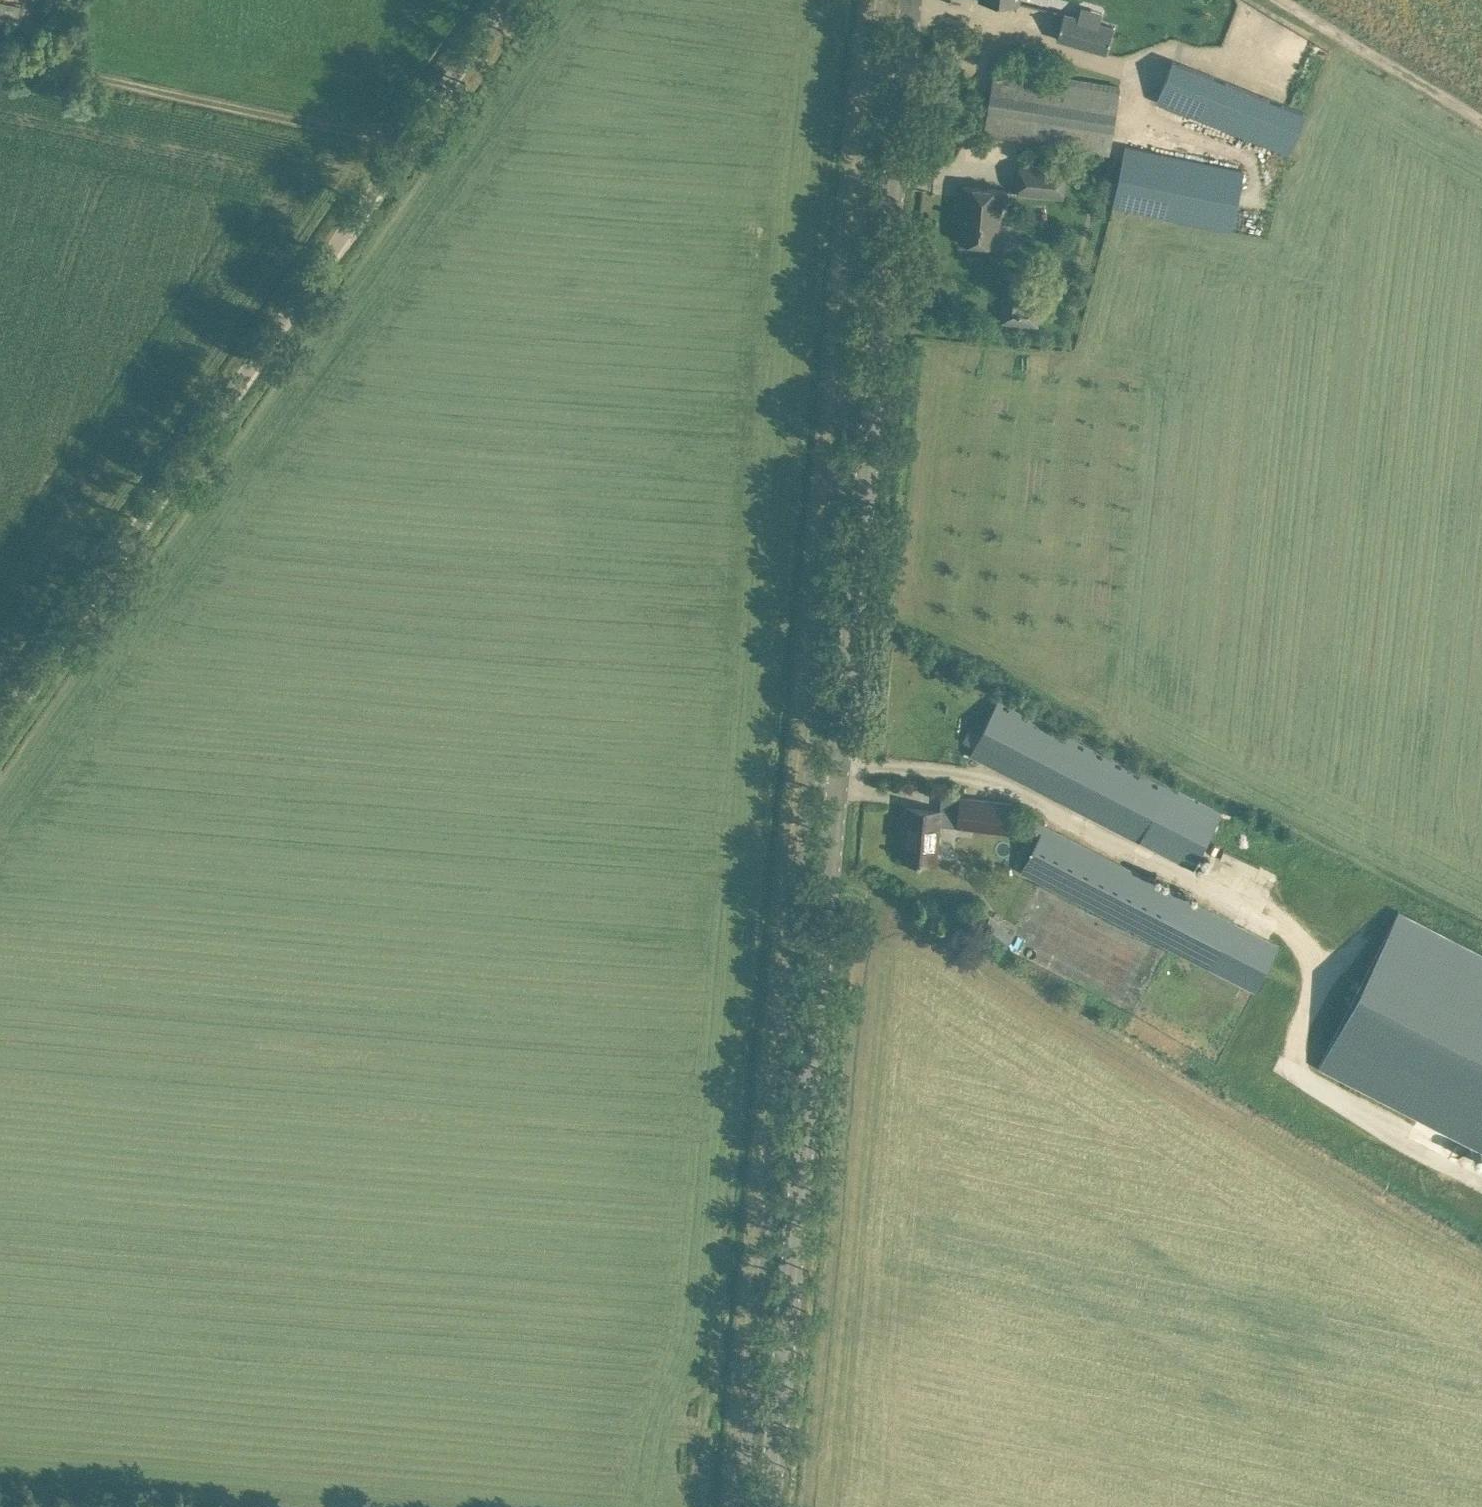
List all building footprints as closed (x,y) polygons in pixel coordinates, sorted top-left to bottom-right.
[(0,1),(0,29),(19,32),(24,6),(0,1)] [(1064,12),(1057,38),(1106,52),(1114,27),(1064,12)] [(1173,60),(1157,101),(1289,153),(1305,112),(1173,60)] [(1120,87),(1016,69),(996,66),(985,133),(1005,136),(1109,154),(1120,87)] [(1121,160),(1112,206),(1114,207),(1232,231),(1245,168),(1124,144),(1121,160)] [(1020,161),(1017,192),(1062,196),(1065,165),(1020,161)] [(1003,189),(983,187),(964,185),(961,213),(964,214),(961,241),(998,245),(1003,189)] [(1001,318),(1001,320),(1039,324),(1041,301),(1043,273),(1006,269),(1003,298),(1001,318)] [(975,746),(971,754),(989,764),(1139,842),(1140,840),(1193,868),(1205,844),(1221,814),(1017,708),(999,700),(980,737),(975,746)] [(959,813),(957,827),(1006,834),(1006,830),(1010,804),(1010,802),(962,796),(959,813)] [(903,857),(903,858),(935,861),(940,810),(908,807),(906,829),(908,830),(905,857),(903,857)] [(1040,837),(1022,871),(1169,946),(1254,990),(1262,976),(1278,944),(1233,921),(1040,822),(1034,833),(1040,837)] [(1319,1066),(1481,1149),(1481,952),(1399,909),(1319,1066)]
